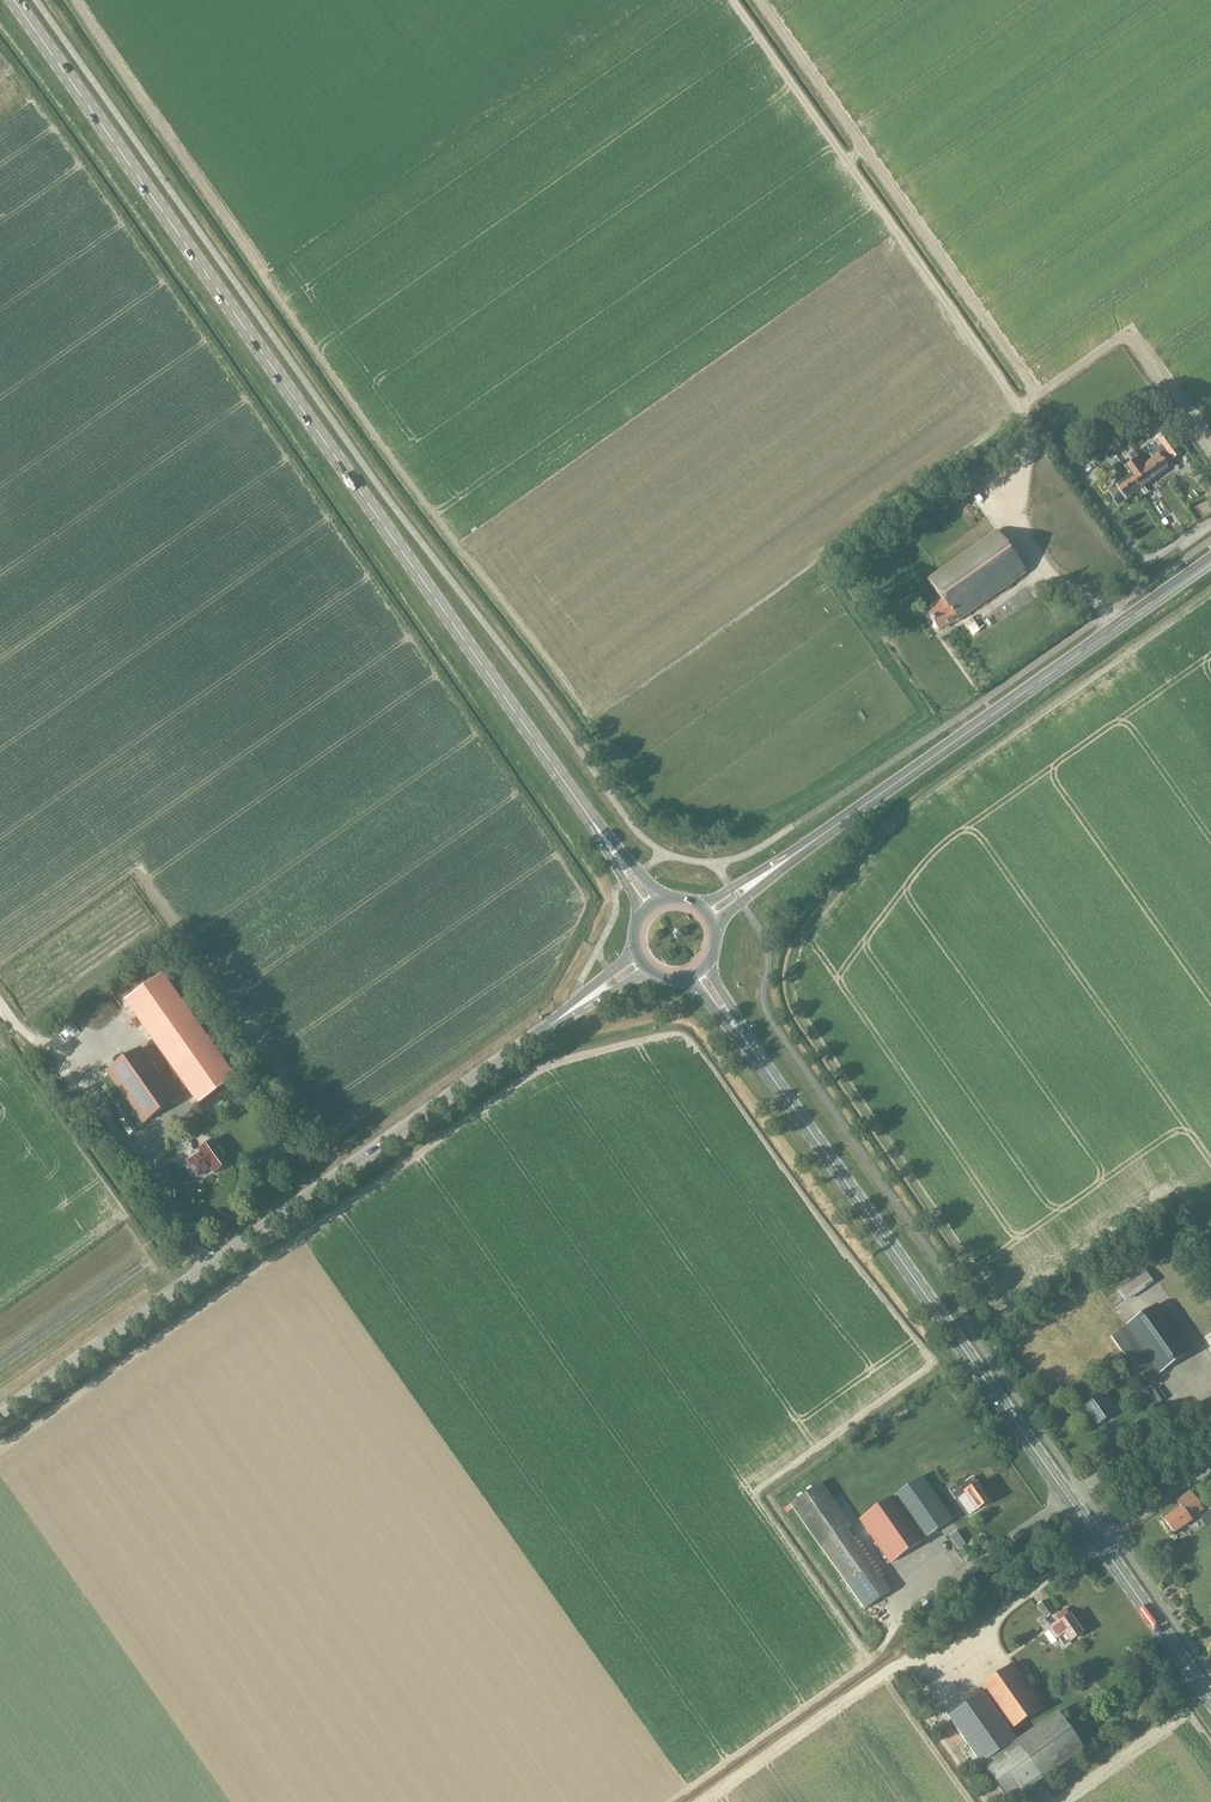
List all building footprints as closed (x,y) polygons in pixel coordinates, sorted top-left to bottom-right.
[(1143,465),(1153,480),(1167,470),(1168,470),(1164,464),(1170,459),(1171,460),(1178,454),(1163,433),(1156,438),(1161,446),(1149,454),(1152,458),(1143,465)] [(1153,480),(1143,465),(1134,452),(1128,456),(1132,462),(1124,468),(1120,462),(1119,462),(1139,490),(1153,480)] [(1125,499),(1139,490),(1119,462),(1114,466),(1123,478),(1115,485),(1115,484),(1107,490),(1117,505),(1125,500),(1125,499)] [(954,622),(1025,573),(995,530),(927,578),(941,599),(924,611),(938,630),(953,620),(954,622)] [(161,975),(124,1001),(197,1105),(234,1079),(161,975)] [(142,1123),(176,1099),(140,1048),(106,1072),(142,1123)] [(214,1173),(228,1163),(212,1140),(198,1150),(200,1153),(187,1162),(197,1177),(210,1168),(214,1173)] [(1145,1269),(1117,1288),(1125,1300),(1153,1281),(1145,1269)] [(1151,1378),(1156,1375),(1190,1351),(1157,1304),(1110,1337),(1144,1384),(1149,1380),(1150,1382),(1153,1380),(1151,1378)] [(1166,1398),(1157,1386),(1148,1392),(1157,1404),(1166,1398)] [(1111,1415),(1098,1396),(1094,1390),(1080,1399),(1085,1405),(1084,1405),(1097,1424),(1111,1415)] [(890,1498),(859,1520),(889,1563),(920,1541),(951,1519),(920,1476),(890,1498)] [(976,1510),(989,1500),(976,1483),(971,1477),(956,1488),(954,1485),(948,1489),(955,1499),(963,1492),(976,1510)] [(889,1592),(845,1530),(850,1526),(819,1483),(789,1504),(863,1610),(889,1592)] [(1172,1532),(1190,1520),(1189,1518),(1202,1509),(1190,1491),(1176,1501),(1180,1508),(1163,1519),(1172,1532)] [(1204,1523),(1210,1519),(1210,1507),(1199,1515),(1204,1523)] [(1044,1598),(1037,1603),(1045,1616),(1053,1611),(1044,1598)] [(1081,1632),(1069,1614),(1064,1608),(1055,1614),(1059,1621),(1050,1627),(1062,1645),(1081,1632)] [(1012,1664),(978,1688),(981,1692),(1008,1731),(1042,1707),(1012,1664)] [(981,1692),(948,1716),(983,1766),(983,1765),(1016,1742),(1008,1731),(981,1692)] [(983,1765),(1009,1801),(1010,1801),(1084,1750),(1057,1712),(1016,1742),(983,1765)]
